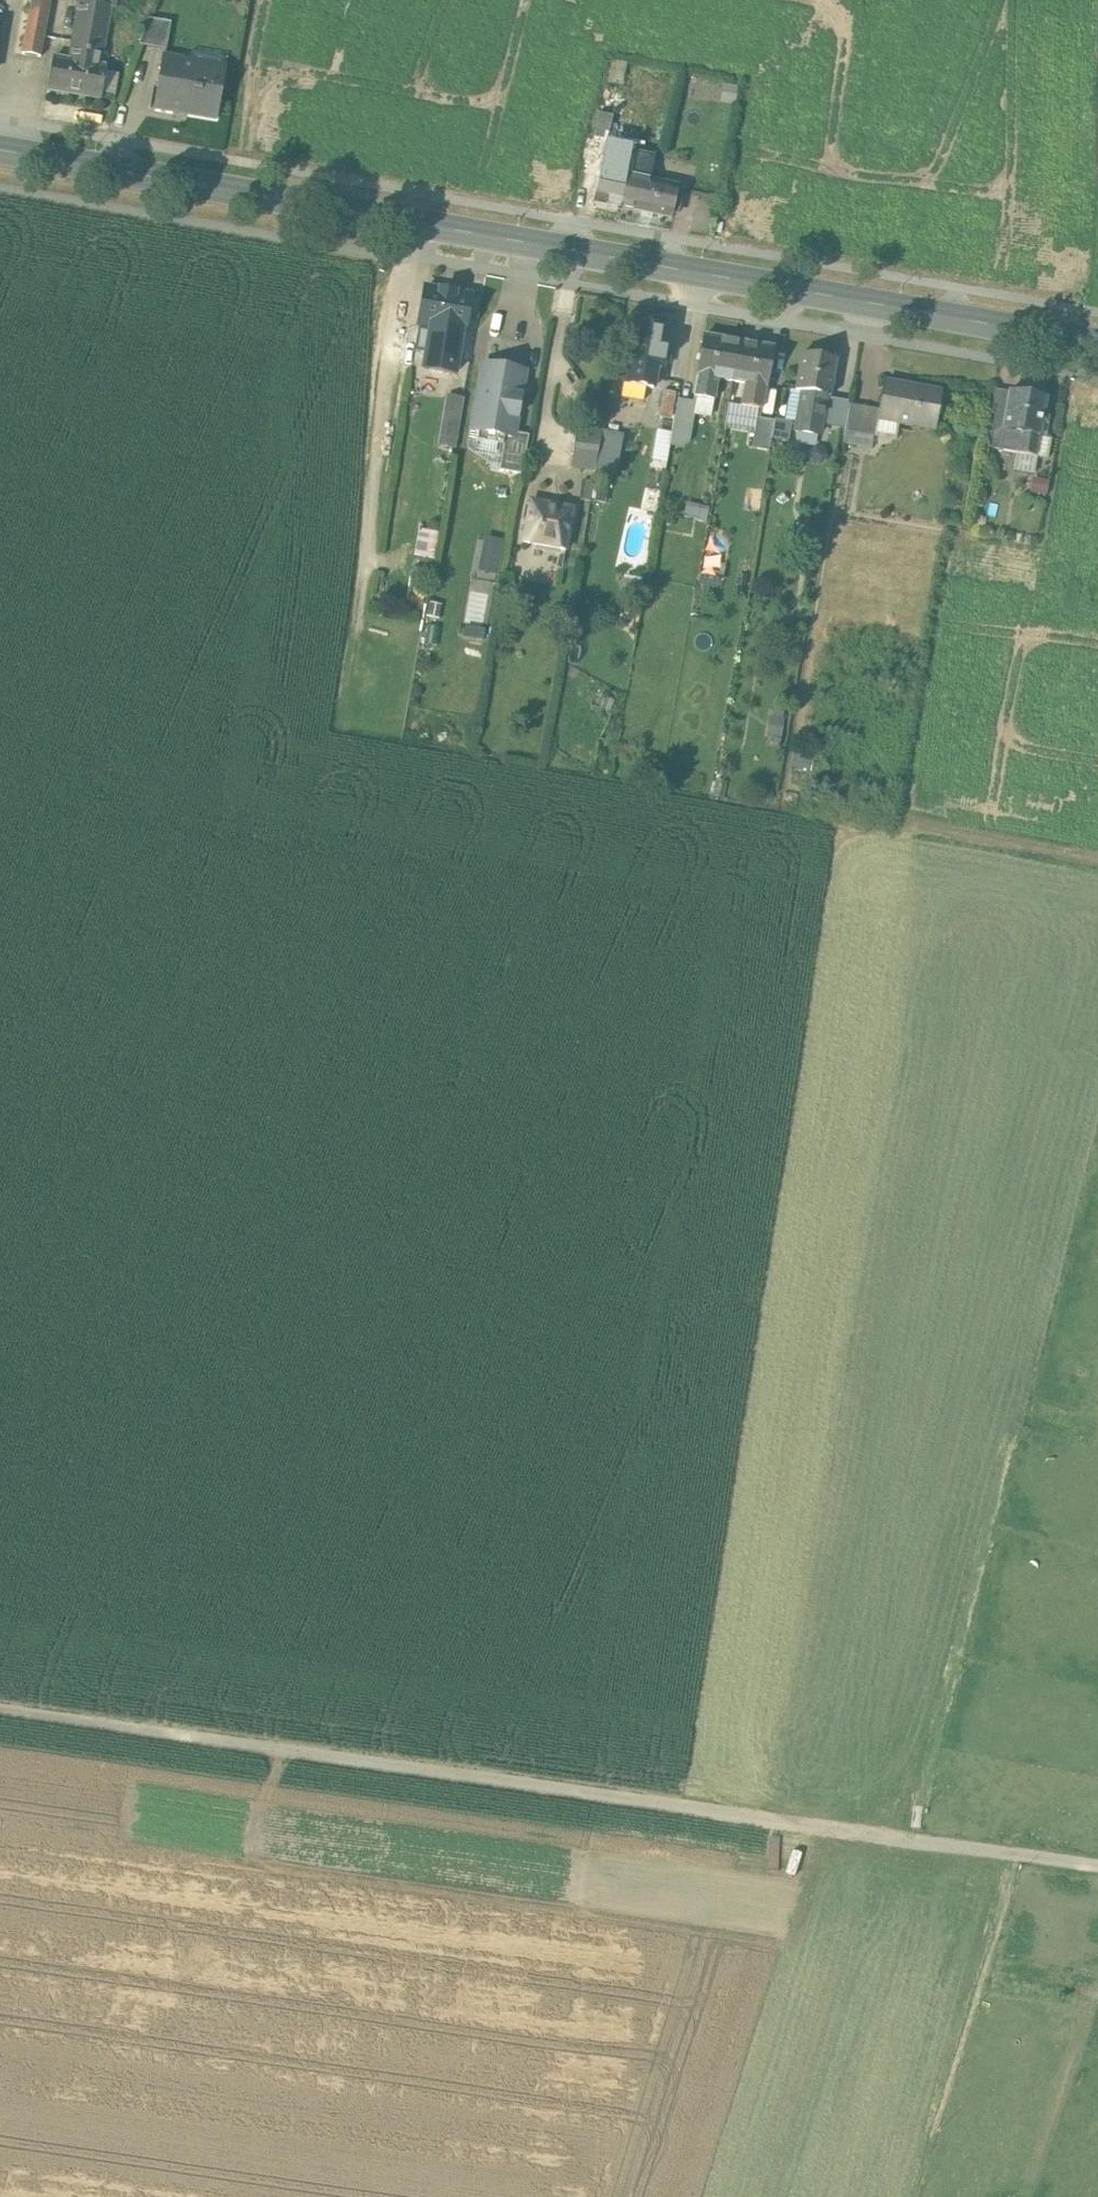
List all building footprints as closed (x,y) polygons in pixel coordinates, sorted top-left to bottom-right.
[(22,54),(40,57),(51,0),(32,0),(22,54)] [(70,50),(104,56),(112,7),(116,8),(117,0),(79,0),(70,50)] [(171,22),(148,18),(138,45),(166,50),(171,22)] [(104,56),(70,50),(68,60),(53,58),(47,90),(101,99),(106,67),(102,66),(104,56)] [(225,66),(164,56),(155,109),(216,119),(225,66)] [(683,71),(678,95),(704,101),(709,76),(683,71)] [(594,137),(608,140),(613,115),(599,113),(594,137)] [(618,206),(630,152),(607,147),(596,202),(618,206)] [(618,206),(673,218),(679,186),(650,180),(655,157),(630,152),(618,206)] [(470,295),(426,288),(419,326),(431,328),(425,368),(455,373),(457,357),(461,333),(464,333),(466,318),(470,295)] [(482,297),(470,295),(466,318),(478,320),(482,297)] [(666,328),(630,322),(620,381),(649,387),(654,362),(660,364),(666,328)] [(419,326),(408,323),(402,364),(425,368),(431,328),(419,326)] [(464,333),(461,333),(457,357),(470,359),(474,335),(464,333)] [(739,342),(703,336),(697,373),(700,374),(696,396),(715,400),(719,377),(732,379),(739,342)] [(774,348),(739,342),(732,379),(746,382),(742,404),(761,408),(765,385),(767,386),(774,348)] [(838,361),(804,355),(797,393),(805,394),(799,433),(818,437),(825,398),(831,399),(838,361)] [(525,372),(483,365),(472,429),(505,436),(513,437),(514,433),(525,372)] [(944,393),(888,383),(883,410),(881,420),(937,430),(944,393)] [(661,388),(657,413),(669,415),(673,391),(661,388)] [(1014,396),(995,393),(985,447),(1005,450),(1014,396)] [(1050,401),(1015,394),(1014,396),(1005,450),(1004,453),(1052,461),(1055,441),(1043,439),(1050,401)] [(462,399),(448,396),(439,445),(454,448),(462,399)] [(696,403),(675,399),(669,432),(692,436),(696,414),(694,413),(696,403)] [(883,410),(849,404),(844,430),(878,436),(881,420),(883,410)] [(794,421),(775,418),(774,422),(771,440),(790,444),(794,421)] [(774,422),(758,419),(753,448),(769,450),(771,440),(774,422)] [(601,432),(576,428),(570,466),(595,471),(601,432)] [(618,435),(601,432),(595,471),(611,474),(618,435)] [(528,435),(514,433),(513,437),(505,436),(499,470),(522,475),(529,436),(529,435),(528,435)] [(572,513),(530,505),(523,545),(565,553),(572,513)] [(415,556),(436,558),(438,530),(418,528),(415,556)] [(483,536),(478,570),(498,573),(503,539),(483,536)] [(472,580),(472,590),(493,592),(494,582),(472,580)] [(770,714),(767,733),(782,735),(785,716),(770,714)]
